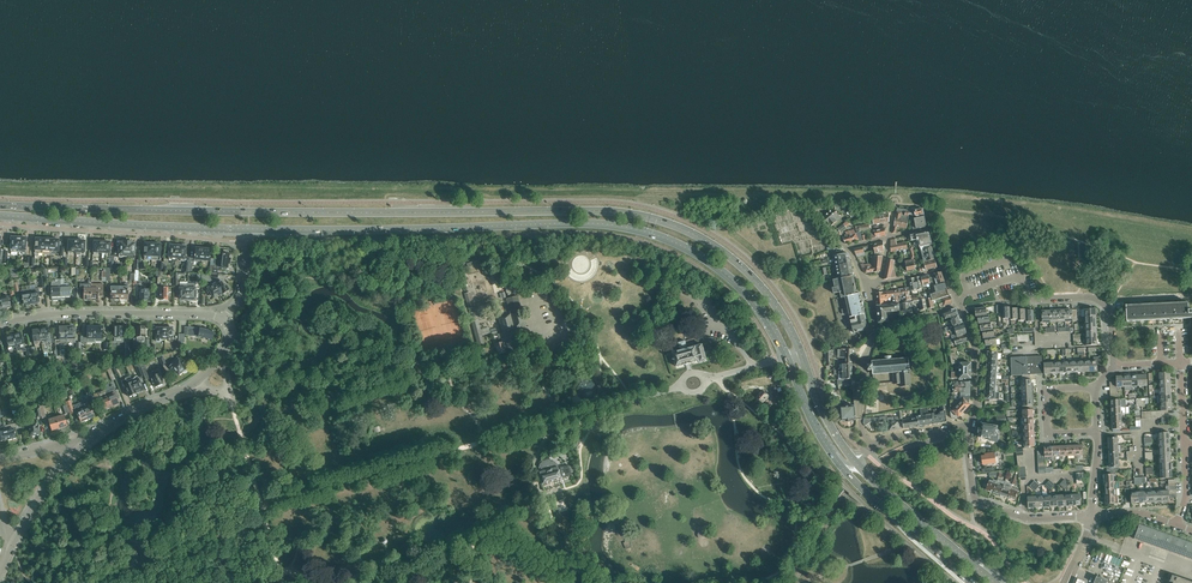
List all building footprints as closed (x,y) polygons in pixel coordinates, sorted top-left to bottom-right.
[(829,223),(831,226),(837,221),(841,217),(839,215),(833,208),(823,217),(829,224),(829,223)] [(924,215),(923,208),(910,210),(897,208),(897,211),(902,212),(901,215),(909,216),(909,214),(915,216),(916,216),(917,217),(918,217),(919,216),(919,215),(924,215)] [(895,218),(894,226),(893,233),(896,232),(897,227),(906,228),(907,226),(909,216),(901,215),(902,212),(897,211),(896,218),(895,218)] [(870,225),(889,222),(889,213),(872,216),(872,219),(869,219),(870,225)] [(912,223),(912,226),(913,229),(925,227),(926,225),(924,216),(914,219),(915,223),(912,223)] [(857,232),(859,231),(870,229),(869,224),(855,226),(857,232)] [(872,238),(886,235),(884,228),(870,231),(872,238)] [(854,229),(849,231),(854,241),(859,240),(857,236),(859,235),(857,232),(855,233),(854,229)] [(854,241),(849,231),(846,232),(846,234),(845,235),(845,236),(842,237),(846,243),(854,241)] [(917,239),(918,241),(931,239),(929,233),(927,232),(908,236),(909,241),(917,239)] [(11,251),(18,252),(19,236),(15,236),(15,237),(12,237),(11,240),(10,240),(10,243),(11,243),(11,251)] [(19,236),(18,252),(26,252),(27,238),(23,237),(23,236),(19,236)] [(39,249),(44,250),(44,239),(43,239),(43,238),(39,237),(39,238),(36,238),(36,241),(35,241),(35,244),(36,244),(35,253),(34,253),(35,254),(35,256),(39,256),(39,249)] [(48,250),(51,250),(52,239),(49,239),(49,238),(46,238),(46,239),(44,239),(44,250),(48,250)] [(51,250),(51,252),(55,252),(55,254),(58,254),(58,255),(60,256),(60,258),(63,258),(64,247),(59,247),(59,239),(56,239),(56,238),(52,238),(52,239),(51,250)] [(76,251),(77,239),(73,239),(73,240),(69,240),(69,248),(68,253),(72,254),(72,251),(76,251)] [(81,239),(77,239),(76,251),(81,251),(81,254),(84,254),(84,249),(85,249),(85,244),(85,240),(81,240),(81,239)] [(896,239),(891,240),(891,252),(907,249),(906,242),(897,244),(896,239)] [(932,243),(931,239),(918,241),(914,242),(914,245),(919,244),(921,243),(921,247),(931,245),(932,243)] [(94,244),(94,250),(94,254),(97,255),(97,252),(102,252),(102,240),(98,240),(98,241),(94,241),(94,244)] [(106,240),(102,240),(102,252),(106,252),(106,258),(109,258),(110,245),(110,242),(106,241),(106,240)] [(120,242),(119,257),(127,257),(128,241),(123,241),(123,242),(120,242)] [(132,242),(128,241),(127,257),(131,257),(130,259),(134,259),(135,243),(132,243),(132,242)] [(874,244),(871,244),(871,246),(874,245),(875,254),(882,252),(882,250),(884,249),(883,241),(874,244)] [(152,243),(152,242),(148,242),(148,243),(145,243),(144,259),(152,260),(153,243),(152,243)] [(153,243),(152,260),(160,260),(160,249),(161,249),(161,246),(160,246),(160,244),(157,243),(153,242),(153,243)] [(177,258),(178,245),(170,245),(169,259),(172,259),(172,257),(177,258)] [(178,245),(177,258),(181,258),(181,260),(184,261),(185,261),(184,272),(188,272),(189,264),(189,258),(190,257),(186,257),(185,257),(186,246),(182,246),(182,245),(178,245)] [(920,247),(924,262),(935,259),(934,256),(935,255),(935,252),(933,251),(931,245),(921,247),(920,247)] [(195,256),(195,258),(189,258),(189,264),(188,272),(192,273),(192,264),(193,264),(194,261),(197,262),(197,260),(202,261),(203,247),(198,247),(198,248),(195,248),(195,251),(196,251),(195,255),(195,256)] [(203,247),(202,261),(206,261),(206,260),(209,260),(209,257),(210,258),(210,256),(209,256),(210,252),(211,249),(208,249),(208,248),(203,247)] [(217,257),(217,262),(220,262),(220,267),(222,267),(222,268),(229,269),(230,258),(229,258),(230,253),(228,253),(228,251),(224,251),(223,253),(222,252),(221,257),(217,257)] [(850,256),(848,253),(833,256),(834,259),(830,260),(830,262),(850,258),(850,256)] [(874,272),(881,271),(883,256),(871,256),(872,263),(870,264),(870,266),(871,267),(874,267),(874,272)] [(888,259),(884,279),(896,277),(894,266),(895,260),(888,259)] [(919,268),(920,271),(923,270),(926,270),(937,267),(935,259),(924,262),(925,267),(923,267),(919,268)] [(914,263),(913,260),(905,261),(906,265),(907,271),(915,269),(914,263)] [(851,262),(837,265),(835,265),(831,266),(831,268),(836,267),(836,272),(852,269),(851,262)] [(860,264),(861,265),(866,273),(874,272),(874,267),(871,267),(870,266),(870,264),(864,264),(864,263),(860,264)] [(852,269),(836,272),(838,278),(853,276),(852,269)] [(944,281),(941,272),(935,273),(936,278),(935,278),(937,284),(944,281)] [(185,273),(174,273),(174,286),(178,286),(178,275),(185,275),(185,273)] [(211,274),(202,274),(202,281),(209,281),(211,285),(207,287),(208,289),(206,290),(208,293),(210,291),(214,297),(215,297),(216,298),(218,296),(218,295),(220,294),(214,284),(211,278),(211,275),(211,274)] [(214,284),(220,294),(221,295),(223,293),(224,294),(227,292),(226,291),(229,294),(232,292),(230,289),(229,289),(227,285),(224,286),(224,285),(225,285),(223,282),(222,283),(221,281),(217,283),(214,278),(218,278),(218,275),(211,275),(211,278),(214,284)] [(922,276),(922,277),(924,286),(927,285),(927,284),(930,283),(928,275),(922,276)] [(853,276),(838,278),(838,279),(833,279),(836,293),(839,292),(839,293),(840,292),(841,297),(845,296),(857,294),(856,288),(855,284),(853,276)] [(89,283),(80,283),(80,288),(84,288),(84,300),(91,300),(91,283),(91,280),(89,280),(89,283)] [(180,291),(179,296),(180,296),(180,299),(184,299),(184,300),(188,300),(188,285),(188,283),(188,281),(180,281),(180,285),(180,291)] [(61,300),(61,287),(60,283),(51,284),(51,288),(48,288),(48,293),(51,293),(51,297),(52,297),(53,300),(61,300)] [(103,284),(91,283),(91,300),(99,300),(99,296),(103,296),(103,284)] [(120,286),(119,300),(120,300),(125,300),(125,299),(128,299),(128,283),(125,283),(125,286),(120,286)] [(196,283),(188,283),(188,285),(188,300),(192,300),(192,299),(195,299),(195,296),(196,296),(196,291),(196,283)] [(931,294),(947,290),(945,283),(934,286),(936,291),(930,293),(930,292),(925,293),(923,294),(924,297),(925,299),(926,299),(932,298),(931,294)] [(516,290),(514,284),(505,287),(507,293),(516,290)] [(119,300),(120,286),(111,286),(111,299),(115,299),(115,300),(119,300)] [(70,296),(70,287),(61,287),(61,300),(65,299),(65,296),(70,296)] [(909,296),(908,287),(897,289),(897,290),(898,296),(899,302),(904,301),(912,300),(911,296),(909,296)] [(37,302),(40,302),(39,296),(41,296),(41,292),(39,292),(38,288),(29,289),(30,293),(32,303),(33,303),(33,305),(38,304),(37,302)] [(31,305),(31,303),(32,303),(30,293),(29,289),(21,290),(23,304),(26,304),(26,306),(31,305)] [(140,295),(140,299),(142,299),(142,300),(146,300),(146,299),(148,299),(148,296),(150,296),(150,289),(140,289),(138,289),(138,295),(140,295)] [(893,303),(899,302),(898,296),(897,290),(887,291),(888,298),(892,297),(893,303)] [(932,301),(933,300),(942,298),(949,296),(947,290),(931,294),(932,298),(932,301)] [(877,293),(878,306),(889,304),(889,302),(888,302),(887,298),(888,298),(887,291),(877,293)] [(470,292),(464,293),(468,309),(474,307),(470,292)] [(857,294),(845,296),(848,308),(842,309),(843,314),(849,313),(850,317),(855,316),(856,319),(851,320),(853,329),(861,327),(860,320),(866,319),(865,314),(863,305),(864,305),(864,301),(863,301),(862,301),(860,293),(857,294)] [(949,296),(942,298),(943,303),(940,304),(941,307),(946,306),(946,305),(953,303),(950,295),(949,296)] [(2,309),(11,307),(9,296),(0,298),(0,299),(2,309)] [(510,313),(521,310),(517,296),(506,299),(508,306),(508,308),(510,313)] [(927,309),(928,309),(934,308),(933,300),(932,301),(932,298),(926,299),(927,309)] [(927,309),(926,299),(925,299),(920,300),(919,300),(913,301),(912,301),(913,303),(919,302),(921,310),(927,309)] [(1191,318),(1191,309),(1189,309),(1188,303),(1188,301),(1126,305),(1126,321),(1184,318),(1191,318)] [(911,302),(902,303),(903,310),(904,317),(913,316),(913,313),(916,312),(916,309),(912,309),(912,306),(911,302)] [(889,304),(878,306),(877,306),(879,323),(887,322),(886,312),(900,311),(903,310),(902,303),(899,303),(893,304),(889,304)] [(977,316),(989,315),(989,314),(987,314),(986,307),(975,309),(976,316),(977,316)] [(1002,307),(1003,318),(1010,318),(1011,319),(1010,307),(1002,307)] [(1010,307),(1011,319),(1018,319),(1018,320),(1019,320),(1018,308),(1011,308),(1010,307)] [(941,313),(942,314),(942,317),(944,316),(945,319),(952,317),(952,318),(958,316),(956,308),(943,313),(941,313)] [(1018,308),(1019,320),(1026,320),(1026,322),(1025,309),(1018,309),(1018,308)] [(1026,309),(1025,309),(1026,322),(1034,321),(1033,310),(1026,310),(1026,309)] [(1077,309),(1064,310),(1065,321),(1077,320),(1077,309)] [(526,326),(524,320),(521,310),(510,313),(510,314),(514,329),(526,326)] [(1051,321),(1050,310),(1042,311),(1042,313),(1041,313),(1041,316),(1042,316),(1042,322),(1051,321)] [(510,314),(500,317),(498,317),(502,332),(514,329),(510,314)] [(990,322),(989,315),(977,316),(978,324),(980,324),(980,323),(990,322)] [(952,328),(963,324),(962,320),(960,320),(958,316),(952,318),(951,318),(952,324),(950,325),(949,326),(945,328),(945,331),(953,329),(952,328)] [(857,332),(864,330),(864,328),(867,327),(866,322),(867,322),(866,319),(860,320),(861,327),(853,329),(853,332),(857,332)] [(483,343),(478,324),(477,320),(472,322),(478,345),(483,343)] [(992,330),(992,329),(991,322),(990,322),(980,323),(980,324),(981,331),(982,331),(992,330)] [(953,329),(945,331),(946,333),(950,332),(950,333),(954,332),(953,331),(956,330),(956,332),(965,329),(963,324),(952,328),(953,329)] [(59,328),(57,328),(58,333),(60,333),(60,339),(60,342),(59,342),(59,344),(60,344),(67,344),(67,341),(67,338),(67,326),(64,326),(59,327),(59,328)] [(70,326),(67,326),(67,338),(67,341),(72,341),(72,343),(76,343),(76,338),(75,338),(75,333),(75,332),(75,330),(74,330),(74,326),(70,326)] [(81,336),(81,342),(95,342),(95,341),(95,326),(87,326),(87,327),(85,327),(85,336),(81,336)] [(102,326),(95,326),(95,341),(102,341),(102,333),(103,332),(103,331),(102,330),(102,326)] [(115,332),(113,332),(113,336),(115,336),(115,337),(115,342),(123,342),(123,337),(123,326),(115,326),(115,332)] [(135,338),(133,340),(133,344),(135,346),(145,346),(145,339),(145,332),(145,330),(145,326),(136,326),(136,338),(135,338)] [(168,327),(164,327),(165,339),(169,339),(169,341),(172,341),(172,337),(173,337),(173,331),(172,331),(172,328),(168,328),(168,327)] [(184,334),(179,334),(178,342),(185,342),(185,335),(189,335),(198,336),(208,338),(208,339),(211,340),(211,339),(213,339),(215,331),(213,331),(212,330),(212,331),(208,330),(208,328),(206,328),(205,329),(200,328),(195,327),(191,327),(189,327),(184,327),(184,334)] [(41,329),(40,329),(42,341),(42,343),(49,342),(49,343),(54,343),(53,332),(50,333),(50,332),(48,332),(48,328),(44,328),(41,328),(41,329)] [(33,335),(32,335),(32,338),(34,338),(35,344),(38,344),(37,341),(42,341),(40,329),(39,329),(36,329),(36,330),(33,330),(33,335)] [(965,329),(956,332),(957,333),(954,334),(955,334),(951,336),(952,338),(966,334),(965,329)] [(994,337),(993,329),(992,329),(992,330),(982,331),(983,339),(985,339),(985,338),(994,337)] [(24,348),(24,346),(21,333),(17,333),(14,334),(13,334),(17,348),(21,347),(21,349),(24,348)] [(17,348),(13,334),(12,335),(12,334),(9,335),(9,336),(6,336),(10,352),(13,351),(13,349),(17,348)] [(968,341),(966,334),(950,339),(951,343),(955,341),(956,345),(968,341)] [(996,339),(996,337),(996,336),(994,337),(985,338),(985,339),(986,346),(1000,344),(999,339),(996,339)] [(702,345),(700,337),(685,341),(678,342),(681,350),(673,353),(676,367),(699,361),(699,363),(707,361),(702,345)] [(1086,345),(1097,345),(1097,337),(1086,338),(1086,345)] [(502,342),(497,343),(495,340),(493,341),(495,348),(496,347),(498,354),(505,352),(502,342)] [(840,358),(842,358),(842,363),(852,363),(853,349),(851,349),(850,349),(849,349),(846,349),(841,349),(840,358)] [(885,360),(872,361),(872,364),(868,365),(868,363),(867,363),(868,365),(866,365),(866,366),(868,366),(868,369),(866,369),(866,371),(868,370),(868,373),(869,373),(869,370),(872,370),(873,374),(893,372),(894,384),(901,384),(901,387),(911,386),(909,371),(910,371),(909,358),(902,358),(899,358),(892,359),(891,356),(885,356),(885,360)] [(1011,357),(1011,367),(1012,375),(1022,375),(1030,375),(1043,374),(1042,356),(1041,356),(1011,357)] [(1094,361),(1089,361),(1090,371),(1097,371),(1097,366),(1101,366),(1101,357),(1093,357),(1094,361)] [(179,375),(182,372),(183,372),(183,373),(184,373),(185,373),(186,372),(187,372),(187,371),(187,370),(187,369),(187,368),(178,358),(175,362),(174,360),(170,364),(169,364),(169,365),(172,368),(175,371),(175,370),(179,375)] [(1082,361),(1074,362),(1075,372),(1082,372),(1082,361)] [(138,362),(134,363),(140,377),(144,376),(138,362)] [(839,369),(839,370),(839,372),(852,372),(852,370),(852,363),(842,363),(842,364),(843,364),(843,369),(839,369)] [(971,378),(971,363),(960,363),(959,372),(952,372),(952,378),(971,378)] [(1052,373),(1052,363),(1044,363),(1044,374),(1052,373)] [(154,370),(155,372),(154,372),(153,372),(150,372),(150,374),(149,375),(146,365),(141,367),(146,379),(151,377),(155,387),(164,383),(160,374),(162,373),(160,368),(154,370)] [(107,369),(112,381),(116,379),(111,368),(107,369)] [(834,375),(839,375),(843,375),(843,379),(844,379),(849,379),(852,379),(852,373),(852,372),(839,372),(839,370),(834,370),(834,375)] [(58,378),(57,374),(54,374),(54,371),(46,372),(47,380),(58,378)] [(1159,372),(1160,380),(1170,380),(1170,372),(1159,372)] [(1147,374),(1139,375),(1139,386),(1147,385),(1147,374)] [(131,378),(137,393),(140,392),(140,391),(143,389),(138,375),(131,378)] [(1030,379),(1030,375),(1022,375),(1022,380),(1021,380),(1021,387),(1034,386),(1033,383),(1032,383),(1031,379),(1030,379)] [(1139,375),(1131,375),(1132,386),(1139,386),(1139,375)] [(1117,385),(1117,389),(1120,389),(1120,387),(1124,386),(1124,376),(1116,376),(1116,381),(1117,385)] [(585,385),(587,380),(582,377),(578,380),(579,385),(585,385)] [(137,393),(131,378),(126,380),(126,379),(123,380),(130,396),(133,395),(133,396),(136,394),(137,393)] [(961,382),(952,382),(952,389),(953,389),(953,393),(955,393),(961,393),(961,382)] [(961,393),(955,393),(955,395),(970,395),(970,382),(962,382),(961,382),(961,393)] [(1160,395),(1171,395),(1171,387),(1160,388),(1160,395)] [(109,407),(112,406),(107,393),(106,391),(105,389),(93,394),(96,400),(100,399),(105,409),(106,409),(106,410),(109,408),(109,407)] [(115,390),(110,392),(107,393),(112,406),(119,403),(118,399),(119,399),(115,390)] [(756,398),(761,403),(762,403),(764,400),(771,406),(772,404),(767,399),(769,396),(763,391),(756,398)] [(985,398),(985,401),(989,401),(989,398),(995,399),(996,392),(985,391),(985,394),(984,394),(984,397),(985,398)] [(970,395),(955,395),(955,396),(955,400),(951,400),(950,400),(950,407),(951,417),(953,419),(956,418),(969,404),(968,404),(969,403),(969,400),(970,399),(969,395),(970,395)] [(1160,395),(1161,403),(1171,402),(1171,395),(1160,395)] [(80,402),(83,409),(88,419),(95,416),(90,405),(91,404),(91,405),(96,404),(93,397),(88,398),(88,399),(80,402)] [(1111,407),(1121,407),(1120,399),(1117,400),(1111,400),(1111,404),(1111,407)] [(84,421),(87,419),(88,419),(83,409),(80,402),(74,405),(76,408),(75,408),(76,412),(79,419),(80,418),(81,421),(84,420),(84,421)] [(1168,410),(1172,410),(1171,402),(1161,403),(1161,410),(1168,410)] [(856,420),(855,406),(840,407),(841,421),(848,421),(850,421),(850,420),(856,420)] [(924,408),(926,425),(934,424),(932,413),(928,414),(928,407),(924,408)] [(918,416),(918,417),(919,426),(926,425),(924,408),(920,408),(921,415),(918,416)] [(1023,410),(1023,417),(1033,417),(1033,409),(1023,410)] [(935,413),(932,413),(934,424),(945,422),(946,422),(947,421),(945,411),(940,412),(940,413),(939,413),(939,414),(935,415),(935,413)] [(1007,423),(1005,414),(996,416),(998,425),(1007,423)] [(57,417),(60,429),(65,427),(64,426),(67,425),(66,421),(66,419),(65,420),(64,415),(57,417)] [(900,429),(899,419),(898,416),(895,417),(896,421),(894,421),(894,417),(887,418),(887,417),(877,417),(877,419),(879,418),(880,422),(888,421),(888,425),(886,425),(887,429),(889,429),(889,430),(900,429)] [(60,429),(57,417),(49,419),(50,424),(50,426),(52,430),(55,429),(55,430),(60,429)] [(919,426),(918,417),(902,420),(904,428),(919,426)] [(17,423),(4,426),(8,439),(18,437),(15,429),(18,428),(18,429),(22,428),(20,420),(16,421),(17,423)] [(39,434),(37,425),(36,421),(33,422),(33,420),(28,421),(30,430),(29,430),(30,435),(31,435),(31,436),(31,435),(32,436),(35,436),(35,435),(39,434)] [(1120,431),(1120,429),(1122,429),(1121,421),(1112,422),(1112,426),(1112,429),(1113,429),(1113,431),(1120,431)] [(985,437),(990,438),(990,440),(997,441),(998,434),(996,434),(997,426),(983,424),(982,429),(979,429),(979,432),(980,432),(979,437),(984,438),(985,437)] [(1169,432),(1158,432),(1159,440),(1170,440),(1169,432)] [(1112,435),(1112,438),(1108,438),(1108,442),(1108,445),(1118,445),(1117,435),(1112,435)] [(1034,439),(1024,439),(1025,448),(1029,448),(1029,446),(1035,446),(1034,439)] [(1082,445),(1074,445),(1075,455),(1075,459),(1078,458),(1078,455),(1082,455),(1082,445)] [(1052,447),(1044,447),(1045,451),(1045,455),(1045,458),(1045,460),(1053,460),(1052,447)] [(982,456),(982,459),(981,460),(981,461),(981,462),(982,462),(982,463),(983,463),(983,464),(996,462),(995,457),(998,456),(998,452),(985,454),(985,456),(982,456)] [(559,471),(558,469),(557,466),(556,464),(553,460),(548,459),(543,461),(540,464),(539,467),(540,467),(540,469),(541,471),(538,472),(539,475),(542,484),(561,478),(561,477),(571,474),(568,464),(560,467),(561,470),(559,471)] [(1107,467),(1107,471),(1115,470),(1119,470),(1118,459),(1109,460),(1109,463),(1108,463),(1107,466),(1107,467)] [(1160,463),(1160,470),(1171,470),(1171,462),(1160,463)] [(1104,478),(1104,482),(1116,481),(1116,474),(1115,474),(1115,470),(1107,471),(1107,474),(1104,474),(1104,478)] [(1171,470),(1160,470),(1161,478),(1171,477),(1171,470)] [(993,492),(997,482),(997,481),(994,480),(993,481),(989,480),(987,479),(985,483),(988,484),(986,489),(993,492)] [(1004,485),(997,482),(993,492),(996,493),(1000,495),(1004,485)] [(1008,497),(1012,487),(1011,487),(1004,485),(1000,495),(1004,496),(1005,496),(1008,497)] [(1164,503),(1164,501),(1169,501),(1169,497),(1169,494),(1169,490),(1169,487),(1169,486),(1166,486),(1166,490),(1161,490),(1162,502),(1161,502),(1161,503),(1164,503)] [(1017,495),(1019,490),(1019,489),(1012,487),(1008,497),(1015,499),(1017,499),(1018,496),(1017,495)] [(1143,491),(1139,491),(1139,503),(1147,502),(1146,491),(1146,489),(1143,489),(1143,491)] [(1139,503),(1139,491),(1131,492),(1131,503),(1139,503)] [(1047,496),(1043,496),(1043,507),(1051,506),(1050,493),(1047,494),(1047,496)] [(1050,493),(1051,506),(1058,506),(1057,493),(1055,493),(1055,494),(1054,494),(1054,495),(1050,495),(1050,493)] [(1058,493),(1057,493),(1058,506),(1066,505),(1065,495),(1058,495),(1058,493)] [(1080,494),(1073,494),(1073,505),(1081,505),(1080,494)] [(1027,497),(1028,507),(1036,507),(1035,496),(1027,497)] [(1117,496),(1104,496),(1105,500),(1106,504),(1114,503),(1114,506),(1117,506),(1117,496)] [(1140,524),(1139,524),(1134,539),(1191,559),(1191,543),(1140,524)] [(706,536),(706,535),(706,534),(706,533),(705,532),(704,531),(703,531),(702,531),(701,531),(700,531),(699,532),(699,533),(698,533),(698,534),(698,535),(698,536),(698,537),(699,537),(699,538),(700,539),(701,539),(702,539),(703,539),(704,539),(705,538),(706,537),(706,536)] [(389,541),(389,539),(388,539),(388,538),(386,537),(384,537),(382,537),(381,538),(380,540),(380,541),(380,543),(381,544),(382,545),(383,546),(384,546),(386,546),(388,545),(389,544),(389,541)]
